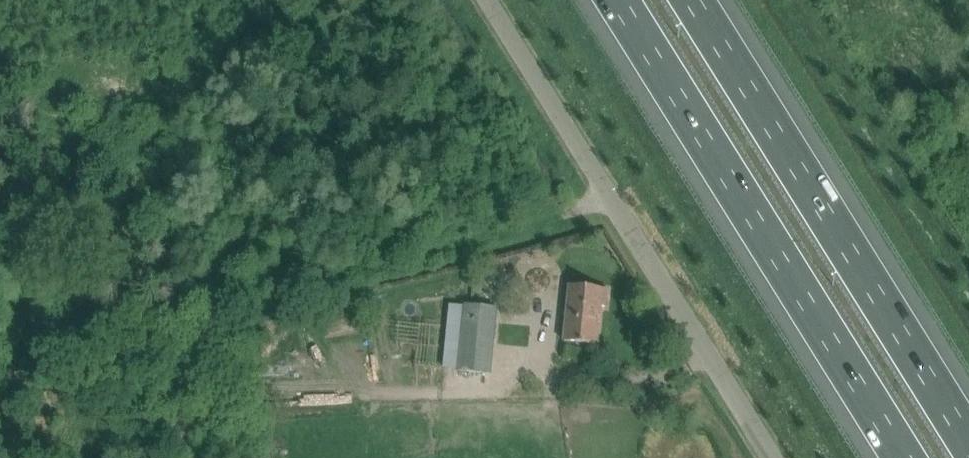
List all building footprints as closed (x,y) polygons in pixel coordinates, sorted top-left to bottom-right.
[(608,289),(588,287),(570,285),(564,342),(576,343),(596,345),(600,306),(606,307),(608,289)] [(491,375),(498,308),(464,304),(464,307),(451,305),(444,369),(457,370),(457,372),(491,375)] [(357,329),(353,307),(322,312),(326,334),(357,329)]
